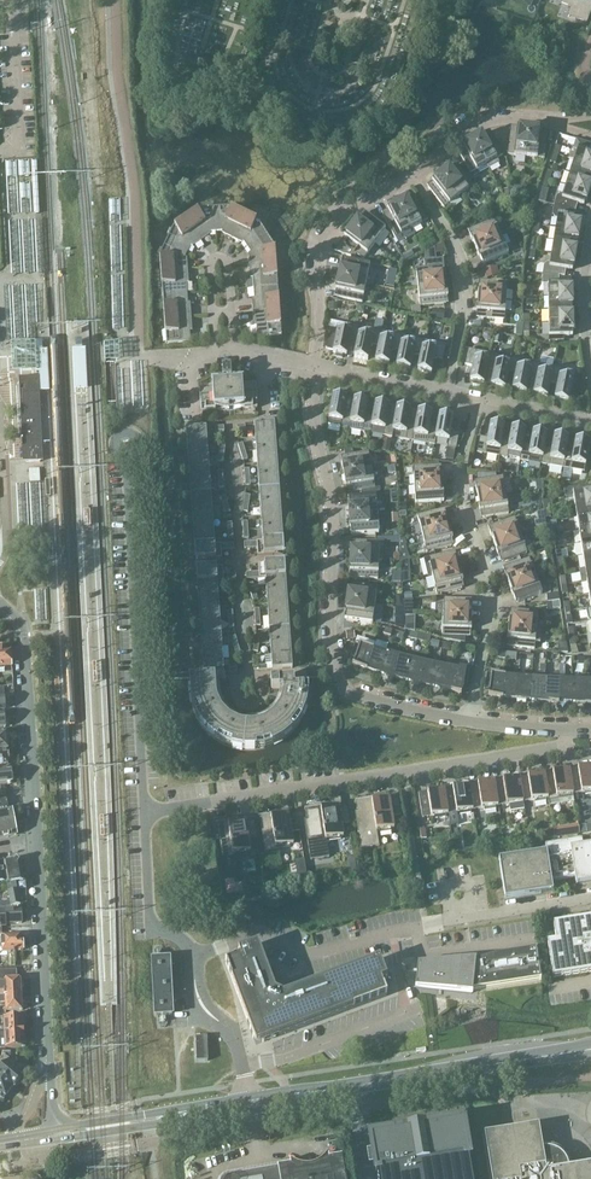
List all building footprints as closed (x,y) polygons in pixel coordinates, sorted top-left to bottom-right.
[(558,2),(575,8),(572,18),(583,22),(590,1),(587,0),(559,0),(558,2)] [(525,157),(529,129),(521,128),(520,130),(510,129),(507,155),(525,157)] [(536,130),(529,129),(525,157),(544,159),(545,153),(549,154),(551,147),(545,146),(547,133),(536,132),(536,130)] [(472,138),(473,140),(487,164),(486,165),(488,169),(499,163),(497,159),(503,155),(490,132),(481,138),(480,136),(478,137),(477,135),(472,138)] [(487,164),(473,140),(466,144),(467,145),(457,151),(470,174),(486,165),(487,164)] [(573,161),(590,167),(590,153),(588,152),(590,145),(576,140),(573,150),(571,150),(568,159),(573,161)] [(555,146),(552,154),(558,156),(560,147),(555,146)] [(569,173),(590,180),(590,179),(590,167),(573,161),(569,173)] [(441,175),(459,197),(473,185),(457,165),(449,171),(448,170),(441,175)] [(589,193),(590,186),(590,185),(589,184),(590,180),(569,173),(565,186),(589,193)] [(444,208),(459,197),(441,175),(435,180),(436,181),(428,188),(444,208)] [(586,201),(589,193),(565,186),(563,195),(561,198),(576,203),(582,205),(584,201),(586,201)] [(501,193),(507,206),(514,202),(508,189),(501,193)] [(575,210),(576,203),(561,198),(563,195),(560,194),(556,196),(553,205),(575,210)] [(398,204),(411,229),(428,220),(415,197),(405,202),(404,201),(398,204)] [(394,238),(411,229),(398,204),(391,208),(392,210),(382,215),(394,238)] [(554,218),(557,219),(557,215),(573,217),(575,210),(553,205),(552,214),(554,218)] [(214,209),(216,233),(223,232),(225,233),(224,235),(232,239),(243,215),(229,208),(214,209)] [(198,210),(186,219),(201,241),(207,237),(206,235),(208,233),(216,233),(214,209),(198,210)] [(351,228),(374,245),(385,230),(364,214),(358,223),(356,222),(351,228)] [(242,241),(246,248),(266,234),(257,221),(243,215),(232,239),(239,242),(240,240),(242,241)] [(557,215),(557,219),(555,228),(579,232),(581,223),(579,223),(579,218),(573,217),(557,215)] [(166,242),(187,252),(190,245),(193,244),(194,246),(201,241),(186,219),(173,228),(166,242)] [(475,248),(501,237),(493,219),(469,230),(473,240),(472,240),(475,248)] [(363,260),(374,245),(351,228),(347,234),(348,236),(342,244),(346,247),(341,254),(354,258),(356,255),(363,260)] [(553,241),(575,244),(576,240),(578,240),(579,232),(555,228),(553,241)] [(266,234),(246,248),(251,254),(251,256),(248,256),(249,265),(276,263),(275,247),(266,234)] [(508,254),(501,237),(475,248),(478,255),(480,254),(484,264),(508,254)] [(574,249),(575,244),(553,241),(551,254),(575,258),(577,249),(574,249)] [(184,258),(187,252),(166,242),(159,256),(160,271),(187,269),(187,261),(184,261),(184,258)] [(574,266),(575,258),(551,254),(550,263),(547,262),(543,265),(541,275),(559,276),(564,276),(566,269),(571,270),(572,266),(574,266)] [(340,271),(338,278),(366,284),(370,266),(344,260),(342,271),(340,271)] [(436,260),(415,262),(418,288),(446,285),(445,277),(443,277),(442,266),(436,267),(436,260)] [(245,262),(235,262),(236,271),(245,271),(245,262)] [(252,272),(253,288),(278,287),(276,263),(249,265),(250,273),(252,272)] [(188,277),(187,269),(160,271),(162,295),(187,293),(185,277),(188,277)] [(548,285),(548,297),(572,297),(572,288),(570,288),(570,283),(559,284),(559,276),(541,275),(542,285),(548,285)] [(338,287),(336,297),(362,303),(366,284),(338,278),(337,286),(338,287)] [(478,291),(478,299),(506,301),(507,283),(481,281),(480,291),(478,291)] [(446,285),(418,288),(420,307),(446,304),(445,293),(447,293),(446,285)] [(278,287),(253,288),(254,304),(252,305),(252,313),(279,311),(278,287)] [(164,319),(191,317),(190,309),(188,309),(187,293),(162,295),(164,319)] [(247,294),(234,296),(235,306),(248,304),(247,294)] [(548,297),(548,310),(570,310),(570,306),(573,306),(572,297),(548,297)] [(478,299),(477,307),(479,307),(478,318),(504,320),(506,301),(478,299)] [(335,301),(335,313),(345,313),(344,300),(335,301)] [(548,323),(573,323),(573,314),(571,314),(570,310),(548,310),(548,323)] [(281,335),(279,311),(252,313),(253,321),(256,321),(257,337),(281,335)] [(191,325),(191,317),(164,319),(166,344),(190,342),(189,325),(191,325)] [(573,332),(573,323),(548,323),(549,337),(548,337),(548,342),(563,342),(563,337),(571,336),(571,332),(573,332)] [(325,349),(333,350),(333,353),(336,354),(335,357),(342,358),(343,355),(346,356),(349,341),(357,343),(360,327),(347,324),(345,331),(337,330),(327,328),(325,349)] [(360,327),(357,343),(354,357),(367,360),(371,345),(378,347),(380,338),(381,339),(382,331),(360,327)] [(380,338),(378,347),(375,362),(389,364),(392,350),(399,351),(401,343),(402,343),(403,336),(394,334),(393,341),(381,339),(380,338)] [(414,346),(402,343),(401,343),(399,351),(396,366),(410,369),(413,354),(420,356),(422,347),(423,347),(424,340),(415,338),(414,346)] [(435,350),(423,347),(422,347),(420,356),(417,370),(431,373),(434,359),(442,360),(446,345),(437,343),(435,350)] [(483,384),(486,370),(490,354),(468,349),(464,365),(473,367),(470,381),(473,382),(472,385),(479,387),(480,384),(483,384)] [(490,354),(486,370),(494,371),(491,386),(505,389),(508,374),(509,366),(509,365),(496,363),(498,356),(490,354)] [(510,358),(509,365),(509,366),(508,374),(515,375),(512,390),(515,391),(515,394),(522,395),(522,392),(526,393),(529,378),(532,363),(510,358)] [(532,363),(529,378),(536,380),(533,395),(547,397),(550,383),(553,367),(532,363)] [(575,372),(553,367),(550,383),(558,384),(555,399),(568,402),(575,372)] [(223,384),(213,384),(215,411),(215,409),(229,408),(226,369),(222,370),(223,384)] [(243,409),(241,382),(231,383),(230,369),(226,369),(229,408),(242,407),(243,409)] [(242,382),(241,382),(243,409),(257,408),(255,386),(242,387),(242,382)] [(201,412),(215,411),(213,384),(212,384),(212,389),(199,390),(201,412)] [(348,430),(351,414),(344,413),(346,398),(343,397),(344,394),(337,393),(336,396),(333,395),(328,419),(341,421),(340,428),(348,430)] [(24,435),(21,435),(21,448),(26,448),(26,463),(40,463),(39,435),(41,435),(41,421),(38,421),(37,394),(22,395),(24,435)] [(371,434),(372,427),(371,427),(373,418),(365,417),(368,402),(354,399),(351,414),(348,430),(371,434)] [(371,427),(372,427),(384,429),(383,436),(392,438),(393,431),(392,430),(394,422),(386,420),(389,406),(375,403),(373,418),(371,427)] [(397,407),(394,422),(392,430),(393,431),(400,432),(399,439),(412,441),(415,426),(408,424),(410,409),(397,407)] [(418,411),(415,426),(412,441),(434,445),(436,438),(435,438),(437,429),(429,428),(432,413),(428,413),(429,410),(422,408),(421,411),(418,411)] [(435,438),(436,438),(448,441),(447,447),(456,449),(459,433),(450,432),(453,417),(450,416),(450,413),(443,412),(443,415),(439,415),(437,429),(435,438)] [(254,424),(255,438),(275,436),(274,423),(254,424)] [(499,457),(501,441),(504,426),(490,424),(488,439),(479,437),(476,453),(499,457)] [(508,452),(520,454),(521,454),(523,445),(525,430),(522,430),(523,426),(516,425),(515,428),(512,428),(509,442),(501,441),(499,457),(507,458),(508,452)] [(186,429),(187,443),(207,441),(206,428),(186,429)] [(520,454),(519,461),(528,462),(529,455),(542,458),(543,458),(544,449),(547,434),(544,434),(545,430),(536,428),(536,432),(533,432),(530,446),(523,445),(521,454),(520,454)] [(552,450),(544,449),(543,458),(542,458),(541,464),(563,468),(565,453),(568,438),(554,435),(552,450)] [(255,438),(256,451),(276,449),(275,436),(255,438)] [(565,453),(563,468),(584,472),(589,442),(586,441),(587,438),(580,437),(579,440),(576,439),(573,454),(565,453)] [(187,443),(188,456),(208,454),(207,441),(187,443)] [(351,447),(343,449),(344,456),(352,454),(351,447)] [(276,449),(256,451),(257,464),(277,462),(276,449)] [(344,475),(372,470),(368,452),(352,454),(344,456),(342,456),(344,467),(342,467),(344,475)] [(188,456),(189,469),(209,467),(208,454),(188,456)] [(278,475),(277,462),(257,464),(258,477),(278,475)] [(413,467),(414,486),(442,484),(442,476),(440,476),(439,465),(413,467)] [(388,467),(389,474),(396,473),(395,466),(388,467)] [(209,467),(189,469),(189,482),(210,480),(209,467)] [(40,482),(39,469),(28,470),(28,482),(40,482)] [(375,489),(372,470),(344,475),(345,483),(347,483),(349,493),(375,489)] [(279,489),(278,475),(258,477),(259,490),(279,489)] [(478,500),(506,495),(503,476),(477,481),(478,491),(476,492),(478,500)] [(189,482),(190,495),(211,494),(210,480),(189,482)] [(442,484),(414,486),(415,505),(441,503),(441,492),(443,492),(442,484)] [(565,498),(573,496),(573,492),(586,489),(586,485),(563,489),(565,498)] [(280,502),(279,489),(259,490),(260,503),(280,502)] [(573,496),(575,505),(590,502),(590,489),(586,489),(573,492),(573,496)] [(190,495),(191,508),(212,507),(211,494),(190,495)] [(509,514),(506,495),(478,500),(479,507),(481,507),(483,518),(509,514)] [(349,509),(349,517),(377,515),(377,504),(381,504),(381,496),(350,498),(351,509),(349,509)] [(260,503),(261,516),(281,515),(280,502),(260,503)] [(590,515),(590,502),(575,505),(577,518),(590,515)] [(191,508),(192,521),(213,520),(212,507),(191,508)] [(421,534),(449,527),(447,520),(445,520),(442,509),(417,516),(421,534)] [(281,515),(261,516),(262,529),(282,528),(281,515)] [(377,515),(349,517),(350,525),(352,525),(353,536),(379,534),(377,515)] [(577,518),(579,531),(590,529),(590,515),(577,518)] [(494,545),(521,535),(514,517),(489,526),(493,537),(491,537),(494,545)] [(213,520),(192,521),(193,534),(214,533),(213,520)] [(451,535),(449,527),(421,534),(426,552),(452,546),(449,535),(451,535)] [(283,541),(282,528),(262,529),(263,542),(283,541)] [(590,542),(590,529),(579,531),(581,543),(590,542)] [(214,546),(214,545),(214,533),(193,534),(194,547),(214,546)] [(527,553),(521,535),(494,545),(497,552),(499,552),(502,562),(527,553)] [(284,555),(283,541),(263,542),(244,543),(244,549),(257,549),(257,556),(284,555)] [(350,552),(350,559),(378,561),(383,561),(384,542),(353,541),(352,552),(350,552)] [(581,543),(583,556),(590,555),(590,542),(581,543)] [(233,544),(214,545),(214,546),(194,547),(195,561),(222,559),(221,551),(234,550),(233,544)] [(427,558),(432,576),(459,569),(457,562),(455,562),(453,552),(427,558)] [(583,556),(585,569),(590,568),(590,555),(583,556)] [(506,578),(509,586),(535,576),(529,558),(504,567),(508,577),(506,578)] [(378,561),(350,559),(350,567),(352,567),(352,578),(378,579),(378,561)] [(246,580),(265,579),(265,578),(285,576),(284,563),(258,565),(258,573),(246,573),(246,580)] [(196,569),(197,583),(217,581),(217,582),(236,581),(235,574),(223,575),(222,567),(196,569)] [(461,577),(459,569),(432,576),(436,594),(462,588),(459,578),(461,577)] [(286,589),(285,576),(265,578),(265,579),(266,591),(286,589)] [(535,576),(509,586),(511,593),(513,592),(517,603),(542,594),(535,576)] [(218,594),(217,582),(217,581),(197,583),(198,596),(218,594)] [(347,602),(375,606),(377,587),(351,583),(350,594),(348,594),(347,602)] [(266,591),(267,604),(287,602),(286,589),(266,591)] [(547,602),(559,601),(557,593),(546,595),(547,602)] [(219,607),(218,594),(198,596),(199,609),(219,607)] [(443,617),(471,618),(471,610),(469,610),(470,599),(443,598),(443,617)] [(287,602),(267,604),(268,617),(288,615),(287,602)] [(372,624),(375,606),(347,602),(346,610),(348,610),(346,621),(372,624)] [(553,610),(560,609),(559,602),(552,603),(553,610)] [(220,620),(219,607),(199,609),(200,622),(220,620)] [(509,620),(508,628),(536,630),(538,612),(512,609),(511,620),(509,620)] [(289,629),(288,615),(268,617),(269,630),(289,629)] [(443,617),(442,636),(465,637),(468,637),(469,626),(471,626),(471,618),(443,617)] [(221,634),(220,620),(200,622),(201,635),(221,634)] [(541,631),(536,630),(508,628),(507,636),(509,636),(508,647),(534,649),(535,642),(540,643),(541,631)] [(290,642),(289,629),(269,630),(270,643),(290,642)] [(417,640),(419,633),(410,631),(408,638),(417,640)] [(431,636),(419,633),(417,640),(429,643),(430,640),(431,636)] [(222,647),(221,634),(201,635),(202,648),(222,647)] [(429,643),(428,647),(437,649),(439,642),(430,640),(429,643)] [(290,642),(270,643),(271,656),(291,655),(290,642)] [(353,666),(366,670),(373,649),(355,643),(351,656),(355,658),(353,666)] [(443,643),(441,649),(449,651),(451,644),(443,643)] [(558,653),(559,653),(567,653),(566,643),(558,643),(558,653)] [(222,647),(202,648),(202,661),(223,660),(222,647)] [(366,670),(379,674),(386,652),(373,649),(366,670)] [(0,652),(0,670),(5,670),(5,667),(12,666),(10,651),(0,652)] [(386,652),(379,674),(393,678),(399,656),(386,652)] [(292,668),(291,655),(271,656),(272,670),(292,668)] [(411,659),(399,656),(393,678),(406,681),(411,659)] [(424,662),(411,659),(406,681),(419,685),(424,662)] [(224,673),(223,660),(202,661),(203,675),(224,673)] [(424,662),(419,685),(433,687),(437,665),(424,662)] [(451,668),(437,665),(433,687),(446,690),(451,668)] [(469,671),(451,668),(446,690),(461,695),(461,694),(460,694),(462,684),(467,685),(469,671)] [(539,679),(531,678),(530,701),(543,702),(545,679),(545,672),(539,672),(539,679)] [(488,697),(502,699),(505,676),(486,674),(484,688),(489,688),(488,697)] [(505,676),(502,699),(516,700),(518,677),(505,676)] [(308,687),(307,679),(307,678),(270,681),(271,690),(283,689),(283,694),(283,696),(280,705),(279,707),(274,715),(272,717),(264,722),(262,723),(253,725),(251,725),(241,724),(239,724),(230,720),(228,718),(222,711),(221,709),(217,701),(216,698),(215,685),(219,685),(218,677),(215,677),(189,679),(190,696),(192,706),(193,708),(195,715),(196,716),(199,723),(200,724),(201,726),(206,732),(207,733),(215,740),(216,741),(223,744),(224,745),(231,747),(232,748),(242,750),(244,750),(255,750),(256,750),(263,749),(265,748),(271,746),(273,745),(282,741),(283,740),(291,733),(292,732),(297,726),(297,725),(301,719),(302,718),(306,708),(306,707),(308,697),(308,695),(308,687)] [(531,678),(518,677),(516,700),(530,701),(531,678)] [(557,704),(557,703),(558,680),(545,679),(543,702),(558,705),(558,704),(557,704)] [(571,680),(558,680),(557,703),(571,703),(571,680)] [(571,703),(584,703),(585,681),(571,680),(571,703)] [(8,751),(8,748),(9,747),(9,743),(7,742),(7,734),(0,735),(0,752),(8,751)] [(3,766),(9,765),(9,759),(10,758),(10,754),(8,753),(8,751),(0,752),(0,766),(3,766)] [(569,770),(572,794),(585,793),(585,795),(590,794),(590,767),(569,770)] [(12,783),(11,772),(10,772),(9,768),(0,769),(0,784),(12,783)] [(544,774),(547,798),(560,796),(560,799),(570,797),(570,795),(572,794),(569,770),(544,774)] [(544,774),(519,778),(522,802),(535,800),(535,803),(545,801),(545,799),(547,798),(544,774)] [(494,782),(497,806),(510,804),(510,807),(520,805),(520,803),(522,802),(519,778),(494,782)] [(494,782),(469,786),(472,810),(485,808),(485,811),(495,809),(495,807),(497,806),(494,782)] [(444,790),(447,814),(460,812),(460,815),(470,813),(470,811),(472,810),(469,786),(444,790)] [(445,815),(447,814),(444,790),(418,794),(422,818),(431,817),(434,816),(435,819),(445,817),(445,815)] [(392,817),(400,815),(398,799),(389,800),(389,799),(372,801),(372,799),(355,801),(357,812),(355,812),(361,849),(379,846),(377,831),(380,831),(380,833),(390,832),(390,829),(394,829),(392,817)] [(14,821),(12,809),(9,809),(7,800),(0,801),(0,824),(14,821)] [(341,825),(350,823),(347,807),(339,808),(338,807),(321,809),(321,807),(305,809),(306,820),(304,820),(310,861),(329,858),(326,839),(329,839),(329,841),(340,840),(339,837),(343,837),(341,825)] [(291,833),(300,831),(297,815),(289,816),(288,815),(271,817),(271,815),(259,816),(265,852),(276,850),(276,847),(279,847),(279,849),(290,847),(289,845),(293,844),(291,833)] [(14,821),(0,824),(0,838),(17,835),(14,821)] [(228,821),(216,823),(222,859),(234,857),(233,854),(236,853),(237,856),(247,854),(246,852),(250,851),(248,839),(257,838),(254,821),(246,823),(246,822),(228,824),(228,821)] [(577,824),(570,825),(572,835),(579,834),(577,824)] [(516,832),(518,839),(527,837),(525,829),(516,832)] [(498,859),(503,888),(504,892),(505,899),(552,891),(551,884),(551,881),(575,877),(576,884),(590,882),(590,844),(583,846),(582,839),(545,844),(546,852),(498,859)] [(16,859),(3,862),(9,892),(12,907),(21,905),(18,891),(16,891),(15,883),(24,881),(20,862),(16,859)] [(305,860),(295,861),(299,885),(309,884),(305,860)] [(233,880),(224,882),(226,896),(242,893),(241,884),(234,885),(233,880)] [(1,928),(6,928),(6,924),(22,924),(21,909),(0,910),(0,928),(1,928)] [(562,976),(590,972),(590,918),(553,924),(556,941),(547,942),(553,978),(562,976)] [(363,920),(366,935),(373,933),(370,919),(363,920)] [(323,937),(341,933),(339,923),(321,927),(323,937)] [(1,928),(0,928),(0,951),(1,951),(2,952),(23,951),(23,940),(21,941),(21,936),(1,937),(1,928)] [(247,1022),(249,1028),(250,1030),(252,1036),(253,1038),(256,1045),(263,1042),(265,1042),(271,1039),(273,1039),(279,1036),(387,996),(381,981),(387,979),(385,973),(379,959),(283,995),(275,991),(258,944),(238,951),(240,957),(225,963),(247,1022)] [(461,964),(461,968),(418,964),(415,987),(472,994),(472,991),(541,980),(536,950),(494,956),(473,963),(472,970),(466,969),(467,965),(461,964)] [(169,959),(152,960),(155,1016),(172,1015),(169,959)] [(22,996),(21,989),(23,987),(23,983),(21,981),(21,980),(16,980),(15,970),(0,971),(0,996),(22,996)] [(22,996),(0,996),(0,1004),(5,1004),(5,1012),(22,1011),(22,1009),(24,1007),(24,1003),(22,1002),(22,996)] [(24,1032),(24,1026),(26,1025),(26,1020),(23,1019),(23,1017),(4,1018),(4,1027),(0,1027),(0,1034),(24,1032)] [(24,1032),(0,1034),(0,1040),(5,1040),(5,1049),(25,1048),(24,1032)] [(196,1062),(207,1061),(206,1037),(195,1038),(196,1062)] [(0,1069),(0,1076),(13,1087),(14,1087),(23,1076),(7,1063),(10,1060),(9,1059),(11,1057),(11,1052),(4,1052),(4,1056),(0,1060),(0,1064),(3,1066),(0,1069)] [(13,1087),(0,1076),(0,1099),(2,1099),(3,1099),(13,1087)] [(491,1178),(590,1178),(590,1165),(568,1168),(567,1163),(563,1157),(562,1150),(555,1151),(542,1150),(538,1126),(484,1135),(491,1178)] [(379,1178),(471,1178),(468,1163),(470,1162),(464,1127),(372,1142),(377,1178),(379,1178)] [(342,1152),(277,1163),(278,1167),(228,1177),(224,1178),(223,1178),(346,1178),(342,1152)]
